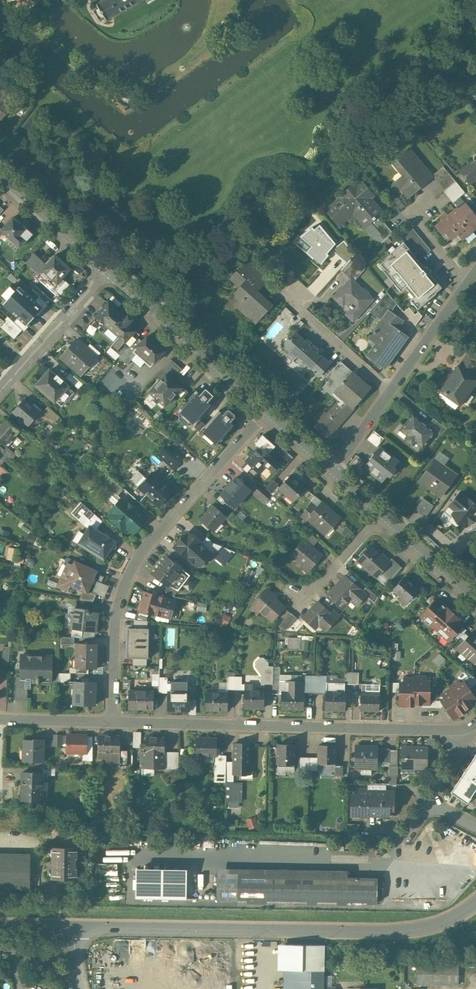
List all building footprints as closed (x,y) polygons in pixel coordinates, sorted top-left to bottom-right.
[(97,5),(98,7),(104,17),(106,20),(141,0),(105,0),(97,5)] [(98,7),(92,11),(98,21),(104,17),(98,7)] [(12,107),(5,100),(9,95),(0,87),(0,121),(12,107)] [(432,176),(409,149),(394,162),(404,173),(401,176),(404,180),(398,185),(408,196),(432,176)] [(461,172),(470,182),(475,178),(475,166),(473,162),(461,172)] [(443,166),(432,175),(445,190),(455,181),(443,166)] [(356,183),(340,197),(345,202),(338,208),(334,203),(326,210),(338,224),(353,212),(364,226),(369,221),(370,222),(378,215),(381,213),(367,195),(370,193),(360,181),(357,184),(356,183)] [(457,207),(454,209),(451,205),(448,208),(451,212),(448,215),(446,214),(440,219),(441,221),(434,226),(442,236),(445,234),(450,239),(456,234),(461,240),(475,227),(475,221),(474,219),(475,218),(475,215),(465,203),(459,208),(457,207)] [(329,232),(313,214),(301,223),(307,231),(300,237),(305,242),(302,245),(308,252),(306,254),(317,268),(330,257),(324,250),(331,245),(335,242),(333,239),(328,233),(329,232)] [(378,215),(370,222),(369,221),(364,226),(379,243),(392,233),(378,215)] [(32,234),(13,217),(1,230),(20,247),(32,234)] [(355,254),(338,234),(333,239),(335,242),(331,245),(346,264),(355,254)] [(441,262),(433,269),(417,258),(405,242),(392,253),(393,254),(382,263),(386,268),(385,270),(402,291),(407,287),(415,297),(412,300),(419,309),(438,294),(437,292),(442,287),(441,285),(453,276),(441,262)] [(46,264),(34,253),(25,263),(39,275),(43,270),(42,270),(46,264)] [(366,267),(355,254),(346,264),(340,270),(350,279),(351,278),(354,281),(366,267)] [(55,255),(52,258),(51,258),(46,264),(42,270),(43,270),(50,277),(46,280),(54,287),(70,269),(68,267),(68,265),(66,263),(64,263),(61,260),(61,258),(59,257),(57,257),(55,255)] [(255,269),(246,261),(247,261),(246,260),(230,278),(240,286),(234,293),(238,297),(238,298),(241,300),(236,305),(255,323),(271,305),(256,292),(268,279),(256,269),(255,269)] [(354,281),(351,278),(350,279),(333,297),(342,306),(345,303),(349,307),(349,310),(346,314),(353,321),(373,299),(354,281)] [(44,308),(19,285),(1,305),(27,328),(44,308)] [(396,304),(386,292),(375,305),(384,310),(385,308),(390,312),(396,304)] [(109,302),(93,319),(100,325),(102,327),(104,323),(108,327),(113,332),(126,318),(109,302)] [(423,315),(413,303),(403,312),(413,323),(423,315)] [(384,315),(378,325),(379,326),(369,339),(376,343),(367,355),(374,360),(373,360),(384,368),(407,336),(399,331),(399,330),(398,329),(398,330),(396,328),(402,320),(390,312),(385,308),(384,310),(382,313),(384,315)] [(133,319),(129,315),(126,318),(113,332),(119,337),(116,341),(126,349),(131,343),(127,340),(136,331),(128,324),(133,319)] [(7,316),(3,321),(0,324),(0,327),(14,339),(22,330),(9,318),(7,316)] [(102,327),(100,325),(97,328),(103,333),(108,327),(104,323),(102,327)] [(136,331),(127,340),(131,343),(137,337),(140,334),(136,331)] [(305,340),(305,341),(295,333),(290,339),(288,338),(285,342),(285,348),(290,353),(291,351),(298,358),(296,361),(301,365),(304,365),(317,351),(317,349),(307,340),(305,340)] [(164,351),(147,336),(142,341),(137,347),(138,347),(154,362),(155,362),(164,351)] [(121,355),(119,357),(127,365),(136,354),(134,352),(138,347),(137,347),(142,341),(137,337),(131,343),(126,349),(121,355)] [(86,348),(76,339),(61,357),(81,375),(96,357),(86,348)] [(126,349),(116,341),(110,347),(121,355),(126,349)] [(100,353),(90,344),(86,348),(96,357),(100,353)] [(154,362),(138,347),(134,352),(136,354),(150,366),(154,362)] [(468,354),(462,362),(473,370),(475,366),(475,359),(468,354)] [(330,363),(320,355),(310,367),(313,370),(315,370),(320,374),(330,363)] [(158,373),(155,376),(160,380),(166,374),(173,380),(182,369),(171,359),(158,373)] [(462,362),(458,368),(475,381),(475,379),(475,372),(473,370),(462,362)] [(344,371),(337,364),(327,375),(331,379),(324,387),(333,395),(338,389),(345,396),(355,405),(369,389),(351,373),(346,369),(344,371)] [(153,368),(145,377),(150,382),(155,376),(158,373),(153,368)] [(458,368),(457,368),(441,389),(442,389),(459,402),(460,403),(475,381),(458,368)] [(54,374),(49,370),(36,385),(54,401),(59,397),(68,386),(64,383),(65,381),(55,373),(54,374)] [(82,383),(70,373),(66,377),(78,388),(76,386),(80,382),(82,384),(82,383)] [(160,380),(149,392),(165,406),(181,387),(173,380),(166,374),(160,380)] [(68,386),(59,397),(65,403),(74,392),(68,386)] [(196,390),(177,411),(194,426),(212,405),(208,401),(213,395),(205,389),(200,394),(196,390)] [(459,402),(442,389),(437,396),(455,409),(459,402)] [(345,396),(328,415),(325,413),(318,420),(331,432),(355,405),(345,396)] [(65,403),(59,397),(54,401),(61,407),(65,403)] [(32,406),(24,399),(13,411),(28,425),(39,412),(42,410),(34,403),(32,406)] [(60,417),(48,406),(43,412),(55,423),(60,417)] [(219,410),(200,431),(216,446),(235,425),(231,421),(234,417),(234,415),(229,410),(227,410),(223,414),(219,410)] [(427,426),(413,414),(400,430),(407,435),(405,438),(413,445),(415,442),(422,447),(434,432),(427,426)] [(433,418),(427,426),(434,432),(435,431),(441,435),(446,429),(433,418)] [(0,426),(0,442),(4,446),(10,439),(18,430),(6,419),(0,426)] [(259,446),(268,455),(276,446),(263,435),(256,443),(259,446)] [(10,439),(5,445),(7,447),(13,441),(10,439)] [(183,458),(167,444),(158,455),(174,469),(183,458)] [(0,446),(0,455),(5,460),(9,455),(0,446)] [(259,446),(246,461),(258,472),(259,473),(265,466),(266,466),(272,458),(268,455),(259,446)] [(199,458),(187,447),(182,453),(194,464),(199,458)] [(380,450),(369,465),(387,479),(399,464),(380,450)] [(272,458),(266,466),(265,466),(272,472),(279,464),(272,458)] [(456,474),(435,459),(421,478),(430,485),(428,488),(440,496),(456,474)] [(258,472),(246,461),(241,467),(253,478),(258,472)] [(171,490),(152,473),(139,487),(159,505),(171,490)] [(305,488),(290,475),(279,488),(293,501),(305,488)] [(123,489),(110,477),(106,482),(104,483),(113,492),(118,495),(123,489)] [(236,477),(220,495),(234,507),(236,505),(237,505),(240,501),(250,489),(236,477)] [(273,480),(265,489),(270,493),(278,484),(273,480)] [(265,489),(260,485),(253,492),(265,502),(271,495),(270,493),(265,489)] [(118,495),(113,492),(108,498),(115,505),(121,498),(118,495)] [(460,492),(450,505),(456,510),(453,515),(465,525),(468,522),(469,523),(475,517),(473,516),(475,514),(475,512),(475,505),(460,492)] [(139,512),(122,497),(115,505),(109,512),(111,513),(108,516),(123,530),(126,527),(133,533),(134,533),(137,532),(140,529),(139,526),(146,519),(144,517),(144,516),(139,512)] [(422,498),(414,509),(425,517),(433,505),(422,498)] [(102,521),(80,501),(70,513),(84,526),(90,519),(92,521),(99,526),(102,521)] [(316,508),(310,503),(311,503),(310,502),(301,516),(306,520),(308,518),(307,517),(316,508)] [(333,512),(322,503),(322,502),(321,502),(316,508),(307,517),(308,518),(311,520),(310,521),(316,526),(317,526),(324,532),(329,525),(332,527),(338,521),(331,514),(333,512)] [(212,504),(208,509),(209,510),(200,520),(216,534),(213,531),(225,516),(212,504)] [(242,522),(232,513),(227,519),(237,527),(242,522)] [(115,541),(90,526),(84,534),(84,535),(88,538),(83,546),(103,559),(110,549),(111,549),(113,549),(115,548),(116,546),(116,544),(116,543),(114,541),(115,541)] [(349,538),(355,532),(349,526),(343,532),(349,538)] [(188,532),(174,547),(187,559),(188,558),(200,545),(201,544),(200,543),(188,532)] [(82,533),(77,534),(75,536),(75,539),(77,542),(83,546),(88,538),(84,535),(84,534),(82,533)] [(318,540),(310,533),(303,540),(312,547),(318,540)] [(225,548),(213,543),(206,537),(200,543),(201,544),(200,545),(211,554),(210,554),(216,559),(225,548)] [(312,547),(303,540),(291,555),(303,566),(305,563),(311,568),(319,558),(314,553),(316,551),(312,547)] [(200,545),(188,558),(197,565),(201,565),(210,554),(211,554),(200,545)] [(388,562),(370,546),(358,560),(377,576),(383,569),(393,578),(400,570),(390,560),(388,562)] [(182,568),(166,556),(152,575),(168,586),(181,568),(182,568)] [(97,570),(74,560),(70,569),(68,569),(67,573),(68,575),(67,576),(66,576),(65,577),(64,577),(61,576),(56,587),(67,591),(69,586),(83,592),(87,594),(88,591),(97,570)] [(181,568),(168,586),(178,591),(190,575),(181,568)] [(192,575),(184,584),(190,590),(198,581),(192,575)] [(346,577),(329,596),(341,607),(351,597),(358,603),(366,595),(362,591),(360,590),(360,589),(346,577)] [(418,590),(404,577),(393,589),(407,602),(418,590)] [(378,597),(366,587),(362,591),(366,595),(374,602),(378,597)] [(266,589),(251,606),(251,607),(253,605),(272,621),(285,607),(275,599),(276,597),(266,589)] [(407,602),(393,589),(388,594),(397,602),(398,600),(404,605),(407,602)] [(88,591),(87,594),(83,592),(79,599),(93,602),(96,594),(88,591)] [(159,596),(145,592),(142,602),(140,601),(138,609),(154,614),(161,616),(162,614),(170,616),(174,602),(166,599),(166,598),(159,596)] [(351,597),(341,607),(343,609),(350,601),(355,606),(358,603),(351,597)] [(435,599),(421,616),(425,619),(424,620),(429,625),(430,624),(438,631),(437,632),(442,637),(443,636),(448,640),(463,624),(458,620),(459,618),(447,608),(441,603),(440,604),(435,599)] [(327,611),(318,603),(303,619),(314,628),(318,622),(326,630),(336,619),(335,619),(334,620),(327,613),(328,612),(327,611)] [(88,609),(74,607),(72,629),(82,630),(94,632),(96,632),(97,627),(95,626),(96,613),(98,613),(99,612),(88,611),(88,609)] [(339,614),(331,607),(327,611),(328,612),(327,613),(334,620),(335,619),(339,614)] [(291,612),(279,625),(285,630),(296,618),(291,612)] [(148,620),(134,619),(134,628),(148,628),(148,620)] [(134,628),(128,628),(127,638),(127,643),(149,643),(149,628),(148,628),(134,628)] [(459,647),(462,650),(461,651),(467,657),(475,647),(475,634),(473,631),(468,636),(464,641),(459,647)] [(468,636),(464,632),(460,637),(464,641),(468,636)] [(297,638),(288,637),(287,648),(297,648),(297,638)] [(96,644),(77,643),(76,659),(78,659),(78,667),(76,667),(88,668),(96,668),(96,644)] [(149,643),(127,643),(127,648),(127,658),(133,658),(147,658),(148,658),(149,643)] [(10,647),(3,646),(1,665),(8,666),(10,647)] [(467,657),(475,665),(475,647),(467,657)] [(440,653),(435,660),(441,665),(447,658),(440,653)] [(51,656),(21,655),(20,677),(21,677),(21,681),(22,681),(22,677),(37,677),(37,683),(38,683),(38,682),(51,682),(51,656)] [(263,657),(259,657),(255,662),(255,667),(261,675),(261,677),(264,677),(264,666),(268,666),(268,662),(263,657)] [(268,666),(264,666),(264,677),(264,684),(272,684),(273,681),(273,666),(268,666)] [(70,673),(59,673),(59,682),(70,682),(70,673)] [(314,675),(303,675),(303,681),(303,693),(313,693),(314,675)] [(326,676),(314,675),(313,693),(326,694),(326,691),(326,682),(326,676)] [(168,677),(159,677),(159,693),(169,693),(168,692),(171,692),(171,683),(168,683),(168,677)] [(242,677),(235,677),(234,690),(244,690),(245,689),(245,684),(242,684),(242,677)] [(414,679),(404,679),(404,682),(399,682),(399,705),(414,705),(414,703),(429,704),(429,681),(425,681),(425,677),(414,677),(414,679)] [(21,681),(16,680),(15,693),(15,699),(27,700),(27,693),(27,688),(21,688),(22,681),(21,681)] [(95,682),(74,681),(73,704),(94,705),(95,682)] [(188,682),(171,681),(171,683),(171,692),(188,693),(188,682)] [(303,681),(290,681),(290,693),(303,693),(303,681)] [(449,687),(450,689),(442,695),(444,698),(440,700),(453,719),(466,710),(465,709),(475,701),(475,699),(464,682),(461,684),(458,681),(449,687)] [(245,689),(244,690),(244,707),(263,708),(264,688),(253,687),(253,690),(245,689)] [(152,691),(129,691),(129,708),(153,709),(153,693),(153,691),(152,691)] [(345,692),(326,691),(326,694),(325,709),(345,710),(345,692)] [(171,692),(168,692),(169,693),(168,709),(189,710),(189,693),(188,693),(171,692)] [(227,693),(205,693),(205,710),(227,710),(227,693)] [(290,693),(282,693),(282,708),(303,709),(303,693),(290,693)] [(379,695),(361,694),(360,710),(378,711),(379,695)] [(134,731),(134,747),(142,747),(142,731),(134,731)] [(87,735),(67,735),(67,752),(86,753),(86,749),(87,736),(87,735)] [(120,736),(99,736),(98,752),(106,752),(119,752),(119,750),(120,736)] [(164,737),(146,737),(146,752),(146,753),(164,753),(164,752),(164,737)] [(216,739),(196,738),(196,755),(216,756),(216,739)] [(44,739),(33,739),(33,740),(24,739),(23,749),(22,749),(23,749),(23,760),(22,760),(22,761),(43,761),(44,739)] [(249,743),(234,743),(234,763),(234,771),(249,771),(249,743)] [(295,744),(278,744),(277,764),(285,764),(285,766),(294,766),(295,744)] [(336,745),(318,745),(318,757),(318,763),(335,763),(336,745)] [(368,746),(358,746),(357,759),(355,761),(355,765),(358,768),(362,768),(361,774),(371,774),(371,766),(376,766),(376,762),(376,748),(376,746),(375,748),(369,748),(368,746)] [(427,748),(402,747),(401,767),(427,768),(427,764),(427,751),(427,748)] [(390,748),(376,748),(376,762),(389,762),(390,748)] [(133,750),(119,750),(119,752),(119,762),(118,762),(118,767),(132,767),(133,750)] [(119,752),(106,752),(106,762),(118,762),(119,762),(119,752)] [(164,752),(164,753),(146,753),(146,752),(141,752),(141,768),(143,768),(144,768),(163,768),(163,769),(178,769),(178,766),(166,766),(166,752),(164,752)] [(178,752),(166,752),(166,766),(178,766),(178,752)] [(450,792),(467,803),(475,790),(475,754),(450,792)] [(309,757),(299,756),(298,770),(309,770),(309,757)] [(318,757),(309,757),(309,770),(318,770),(318,763),(318,757)] [(234,763),(226,763),(225,774),(225,784),(233,784),(233,782),(234,774),(234,771),(234,763)] [(344,776),(344,765),(335,766),(335,771),(334,771),(334,776),(344,776)] [(43,772),(23,772),(22,800),(41,801),(43,772)] [(242,783),(233,782),(233,784),(233,785),(239,790),(238,800),(225,800),(225,802),(242,802),(242,783)] [(233,784),(225,784),(225,800),(238,800),(239,790),(233,785),(233,784)] [(384,784),(368,784),(367,789),(368,789),(368,792),(384,792),(384,784)] [(358,794),(351,794),(350,814),(368,814),(368,792),(368,789),(367,789),(358,789),(358,794)] [(384,792),(368,792),(368,814),(389,815),(389,809),(393,809),(394,793),(393,793),(384,792)] [(101,817),(91,816),(90,829),(95,829),(95,824),(101,824),(101,817)] [(257,817),(249,818),(250,828),(259,826),(257,817)] [(359,824),(347,823),(346,841),(358,842),(359,824)] [(76,847),(53,847),(53,879),(76,879),(76,847)] [(0,861),(0,882),(29,882),(29,874),(29,861),(0,861)] [(137,868),(136,896),(186,896),(187,869),(137,868)] [(40,874),(29,874),(29,882),(29,885),(26,885),(26,886),(39,886),(40,874)] [(377,878),(217,875),(216,897),(236,899),(377,902),(377,878)] [(324,945),(284,945),(284,970),(292,970),(292,971),(298,971),(298,970),(324,970),(324,945)] [(458,965),(418,965),(417,984),(457,985),(458,965)] [(298,970),(298,971),(298,986),(298,988),(323,988),(324,988),(324,970),(298,970)]
